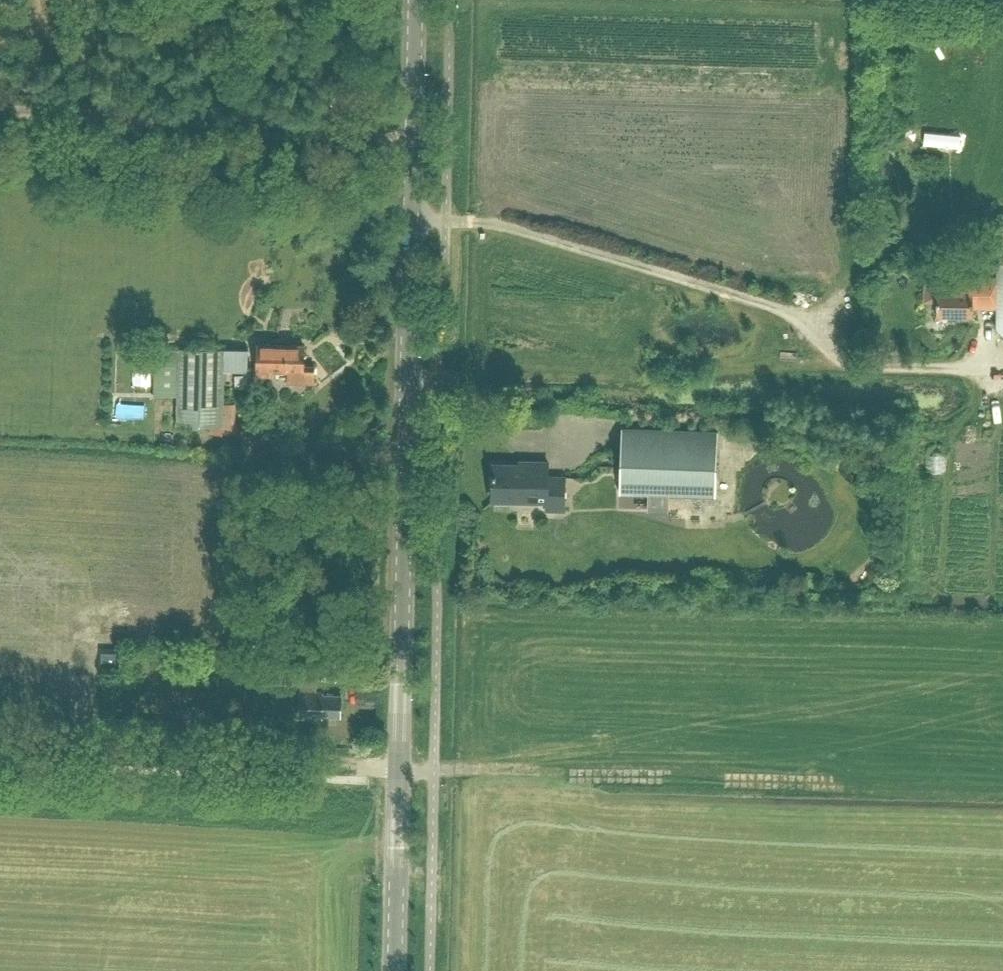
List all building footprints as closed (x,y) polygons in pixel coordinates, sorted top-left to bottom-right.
[(973,281),(965,281),(965,277),(934,277),(924,284),(924,300),(937,300),(936,316),(973,316),(973,307),(997,307),(997,325),(1002,331),(1002,213),(997,213),(997,281),(973,281)] [(304,366),(304,344),(270,344),(270,352),(257,351),(257,368),(270,368),(270,371),(288,371),(288,382),(314,383),(315,366),(304,366)] [(158,391),(177,391),(176,422),(235,423),(236,403),(223,403),(224,370),(248,371),(249,349),(224,348),(224,349),(178,348),(178,353),(158,352),(158,391)] [(715,494),(718,431),(622,428),(620,492),(715,494)] [(564,510),(565,475),(548,475),(548,461),(529,461),(529,464),(493,463),(492,499),(546,501),(546,509),(564,510)] [(119,666),(120,653),(102,653),(102,666),(119,666)] [(275,660),(274,683),(301,684),(301,690),(300,690),(299,717),(322,718),(322,715),(340,716),(341,695),(323,694),(323,691),(316,691),(317,661),(275,660)]
